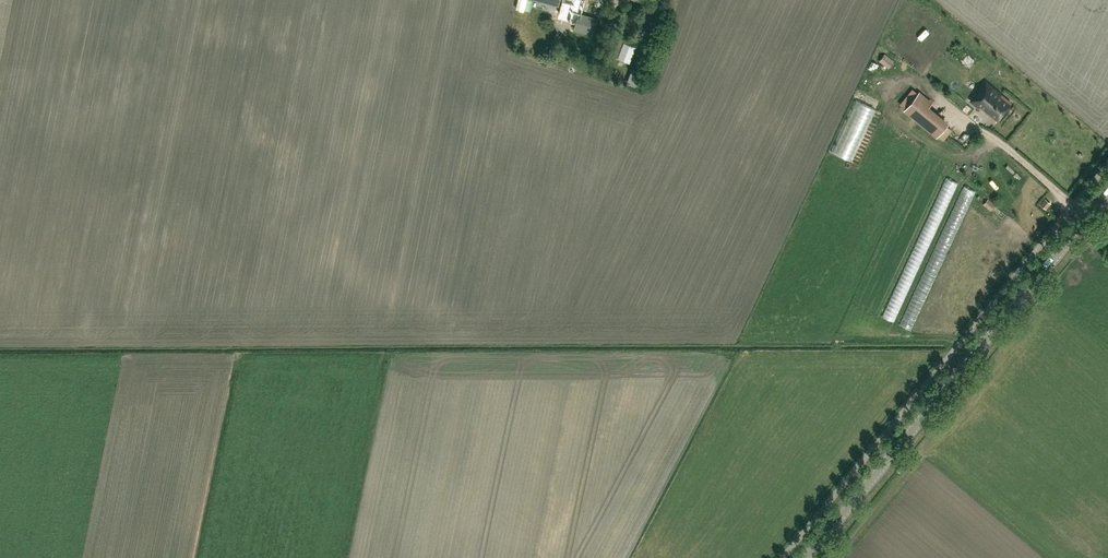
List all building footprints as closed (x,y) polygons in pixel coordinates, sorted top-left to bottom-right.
[(558,9),(561,0),(533,0),(532,3),(558,9)] [(593,16),(582,13),(585,1),(582,0),(562,0),(557,19),(575,24),(573,30),(593,36),(598,18),(593,16)] [(616,17),(629,22),(631,16),(623,13),(618,11),(616,17)] [(977,94),(971,101),(996,121),(1011,103),(986,82),(981,89),(983,91),(979,96),(977,94)] [(937,136),(947,124),(927,108),(931,103),(919,93),(905,110),(937,136)] [(882,120),(889,110),(883,106),(876,116),(882,120)] [(1006,134),(1014,141),(1021,132),(1014,126),(1006,134)]
